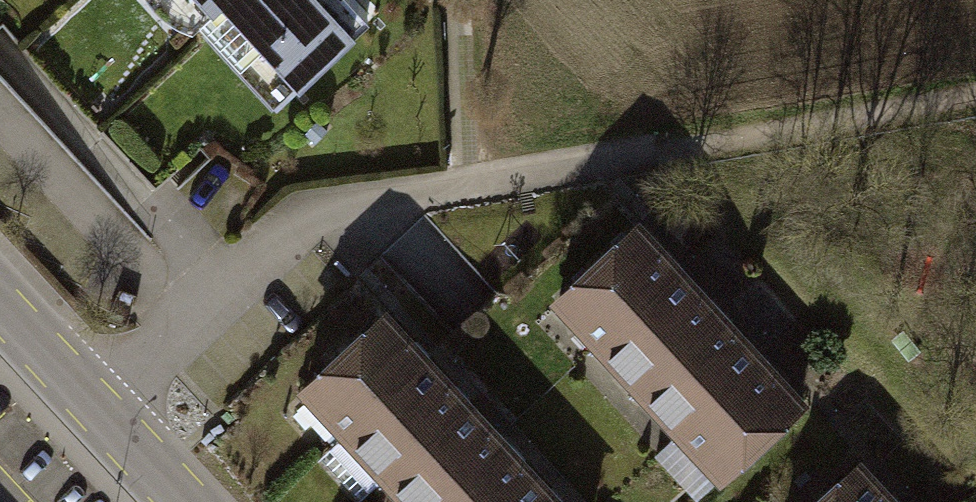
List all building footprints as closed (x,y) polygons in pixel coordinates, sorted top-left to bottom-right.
[(205,18),(220,4),(295,84),(371,12),(359,0),(188,0),(205,18)] [(638,227),(562,298),(603,342),(680,270),(638,227)] [(680,270),(603,342),(646,386),(722,315),(680,270)] [(722,315),(646,386),(687,430),(763,359),(722,315)] [(383,316),(307,387),(348,431),(425,360),(383,316)] [(763,359),(687,430),(728,474),(804,402),(763,359)] [(425,360),(348,431),(391,476),(467,404),(425,360)] [(391,476),(416,501),(450,501),(508,448),(467,404),(391,476)] [(450,501),(537,501),(549,491),(508,448),(450,501)] [(821,501),(892,501),(859,467),(821,501)] [(537,501),(559,501),(549,491),(537,501)]
